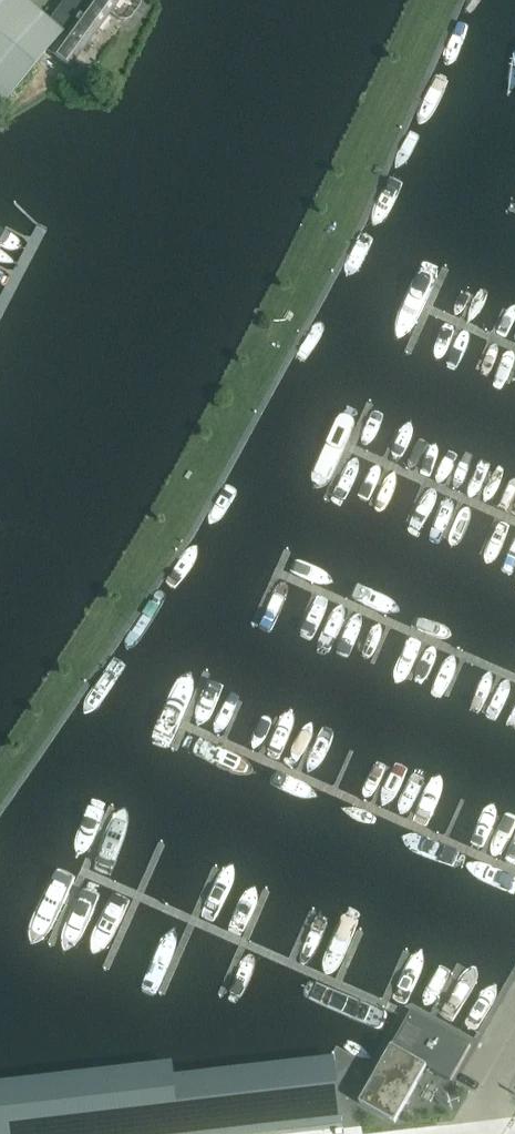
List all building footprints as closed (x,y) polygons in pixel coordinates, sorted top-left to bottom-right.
[(3,103),(48,53),(69,68),(119,0),(65,0),(48,22),(22,0),(0,0),(0,100),(3,103)] [(411,1013),(360,1104),(395,1124),(426,1067),(450,1080),(469,1046),(411,1013)] [(0,1094),(0,1133),(212,1133),(340,1116),(330,1048),(0,1094)]
